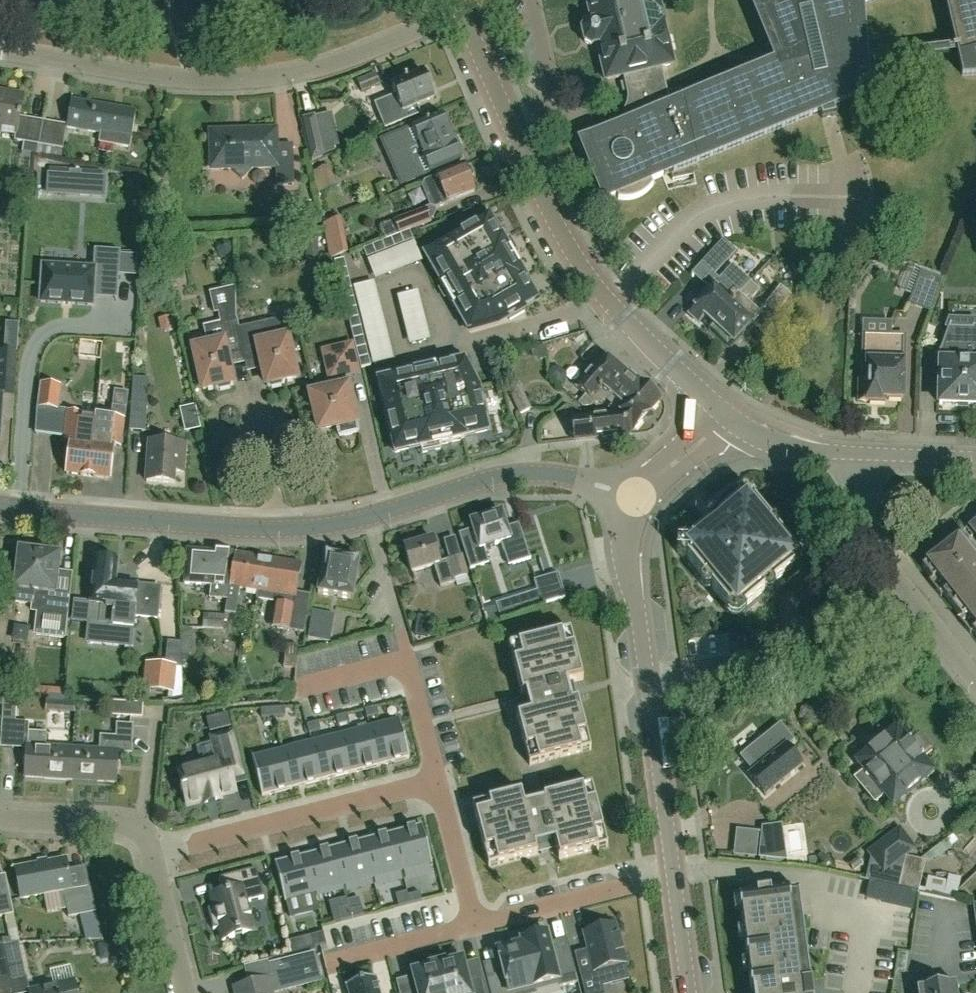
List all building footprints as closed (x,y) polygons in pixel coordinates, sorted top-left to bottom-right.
[(581,141),(605,199),(617,194),(619,198),(621,199),(625,199),(631,199),(635,198),(636,197),(641,195),(647,192),(653,187),(654,185),(652,180),(660,177),(689,165),(821,111),(822,118),(836,115),(834,106),(867,93),(864,58),(864,49),(860,6),(874,0),(752,0),(772,47),(765,48),(766,49),(768,59),(776,57),(777,61),(762,67),(690,96),(684,99),(681,100),(670,104),(667,92),(667,89),(665,82),(664,76),(661,67),(673,64),(664,22),(658,0),(587,0),(592,22),(586,23),(582,29),(585,42),(591,46),(592,47),(598,45),(606,79),(623,76),(624,82),(620,83),(622,93),(626,92),(627,94),(627,101),(624,109),(623,112),(623,115),(622,118),(622,121),(623,124),(597,135),(581,141)] [(954,39),(956,47),(963,75),(975,74),(975,0),(945,0),(954,39)] [(864,49),(864,58),(956,47),(954,39),(864,49)] [(433,98),(429,89),(422,71),(390,84),(395,96),(375,104),(385,130),(421,115),(417,106),(433,98)] [(357,81),(362,93),(380,85),(375,73),(357,81)] [(38,146),(43,122),(19,118),(22,96),(0,92),(0,126),(15,129),(13,141),(38,146)] [(70,100),(66,126),(65,128),(101,134),(99,144),(129,149),(135,111),(70,100)] [(441,114),(411,127),(380,140),(390,162),(451,136),(441,114)] [(341,146),(339,136),(320,140),(315,117),(302,120),(311,163),(324,158),(324,157),(337,152),(336,147),(341,146)] [(62,150),(65,128),(66,126),(43,122),(38,146),(62,150)] [(276,145),(275,129),(245,130),(245,134),(209,135),(211,169),(230,168),(241,179),(252,168),(275,167),(276,185),(293,185),(291,145),(276,145)] [(461,159),(451,136),(390,162),(400,186),(461,159)] [(330,166),(311,173),(317,190),(336,182),(330,166)] [(474,192),(469,180),(473,176),(470,169),(465,169),(464,167),(437,177),(424,182),(422,187),(429,207),(435,209),(448,204),(447,202),(474,192)] [(80,196),(81,176),(81,172),(69,171),(69,175),(49,174),(48,194),(80,196)] [(399,234),(431,222),(426,207),(393,220),(399,234)] [(505,236),(503,237),(490,215),(477,223),(474,219),(473,220),(459,228),(461,232),(426,252),(444,283),(442,284),(454,305),(456,304),(470,329),(498,321),(508,315),(510,319),(525,310),(523,307),(537,299),(525,277),(527,276),(514,253),(518,251),(509,236),(506,238),(505,236)] [(337,217),(325,221),(331,256),(343,252),(337,218),(337,217)] [(409,231),(401,234),(404,244),(413,240),(409,231)] [(404,244),(401,234),(391,238),(395,247),(404,244)] [(395,247),(391,238),(382,242),(386,251),(395,247)] [(710,291),(690,314),(700,322),(705,316),(715,324),(738,298),(751,283),(750,282),(749,281),(749,282),(731,266),(719,281),(714,276),(736,252),(723,241),(701,265),(691,276),(692,277),(693,276),(710,291)] [(386,251),(382,242),(373,245),(376,255),(386,251)] [(376,255),(373,245),(363,249),(367,259),(376,255)] [(93,302),(95,274),(118,276),(120,248),(95,246),(94,266),(43,263),(41,299),(93,302)] [(939,288),(941,282),(943,280),(922,272),(915,291),(911,303),(931,311),(939,288)] [(342,289),(352,286),(349,277),(339,279),(342,289)] [(715,325),(711,329),(731,348),(761,316),(748,304),(760,291),(752,283),(738,298),(715,324),(715,325)] [(781,285),(765,305),(776,314),(792,295),(781,285)] [(351,327),(361,325),(359,315),(349,318),(351,327)] [(296,377),(287,337),(285,337),(281,319),(238,329),(236,320),(235,320),(244,360),(260,356),(266,384),(296,377)] [(243,360),(244,360),(235,320),(204,327),(208,345),(193,348),(203,389),(232,382),(226,354),(241,351),(243,360)] [(942,363),(940,403),(975,404),(975,332),(975,333),(951,324),(937,361),(942,363)] [(353,337),(363,335),(361,325),(351,327),(353,337)] [(66,388),(68,336),(23,335),(22,387),(66,388)] [(356,347),(366,345),(363,335),(353,337),(356,347)] [(903,398),(904,361),(903,361),(904,336),(864,335),(863,360),(862,360),(861,382),(866,382),(866,402),(885,402),(885,398),(903,398)] [(340,436),(357,431),(344,376),(358,373),(351,344),(324,350),(334,389),(311,394),(319,429),(337,425),(340,436)] [(1,419),(12,420),(16,352),(16,348),(6,347),(6,352),(0,352),(0,442),(1,419)] [(616,385),(626,374),(604,357),(578,387),(586,396),(580,403),(584,406),(591,406),(597,399),(602,402),(606,399),(613,404),(614,406),(625,393),(616,385)] [(464,436),(488,430),(485,414),(489,413),(485,396),(481,397),(479,386),(464,360),(436,366),(436,364),(412,369),(413,371),(378,379),(394,451),(419,446),(419,448),(421,447),(422,451),(440,447),(439,443),(465,438),(464,436)] [(631,373),(628,376),(626,374),(616,385),(625,393),(614,406),(613,404),(603,416),(605,421),(621,419),(623,434),(630,433),(633,429),(634,430),(656,405),(656,403),(660,398),(631,373)] [(148,378),(132,377),(129,430),(145,431),(148,378)] [(531,409),(519,383),(507,389),(520,415),(531,409)] [(95,416),(92,443),(88,476),(110,479),(114,446),(120,447),(127,393),(114,391),(111,418),(95,416)] [(88,476),(92,443),(76,441),(79,414),(67,413),(63,440),(70,441),(66,474),(88,476)] [(212,414),(203,416),(208,434),(217,431),(212,414)] [(605,421),(603,416),(572,420),(574,439),(623,434),(621,419),(605,421)] [(185,444),(149,442),(146,482),(173,483),(174,471),(183,472),(185,444)] [(805,561),(787,540),(744,488),(677,544),(738,617),(805,561)] [(508,562),(529,556),(517,519),(505,523),(501,511),(470,521),(479,550),(502,543),(508,562)] [(433,564),(437,574),(440,587),(456,582),(457,586),(467,583),(459,555),(439,561),(433,538),(403,547),(410,571),(433,564)] [(958,540),(922,567),(975,636),(975,563),(958,540)] [(226,599),(234,552),(185,549),(183,583),(210,585),(210,598),(226,599)] [(64,625),(67,593),(54,591),(58,555),(18,550),(12,601),(31,604),(30,611),(40,612),(39,622),(64,625)] [(257,590),(263,557),(234,552),(226,599),(224,611),(234,613),(238,587),(257,590)] [(318,592),(353,598),(359,560),(324,554),(318,592)] [(299,563),(263,557),(257,590),(258,590),(257,599),(278,603),(273,628),(288,630),(299,563)] [(157,618),(160,588),(122,585),(122,579),(118,575),(115,575),(116,562),(94,559),(89,602),(92,603),(90,622),(109,624),(109,626),(131,628),(133,616),(157,618)] [(534,580),(541,605),(566,597),(558,573),(534,580)] [(333,613),(312,610),(308,638),(329,641),(333,613)] [(225,616),(209,615),(204,614),(203,629),(223,629),(225,616)] [(6,626),(5,642),(24,642),(24,626),(6,626)] [(573,703),(568,684),(574,682),(583,680),(571,631),(509,647),(522,696),(525,695),(530,714),(527,715),(517,717),(529,766),(591,750),(578,701),(573,703)] [(285,644),(283,667),(296,668),(298,645),(285,644)] [(143,690),(174,693),(175,665),(145,662),(143,690)] [(143,702),(110,701),(110,715),(143,717),(143,702)] [(365,710),(366,717),(377,714),(375,707),(365,710)] [(231,727),(227,714),(207,719),(210,732),(231,727)] [(336,718),(337,724),(348,722),(346,715),(336,718)] [(409,758),(399,720),(369,728),(379,766),(409,758)] [(70,779),(72,748),(44,747),(45,733),(34,732),(34,723),(15,722),(13,747),(27,748),(26,776),(70,779)] [(307,725),(308,732),(319,729),(317,722),(307,725)] [(100,750),(72,748),(70,779),(72,779),(72,777),(98,779),(98,781),(115,782),(117,753),(131,753),(133,725),(117,724),(116,737),(101,736),(100,750)] [(780,725),(742,755),(754,771),(748,775),(765,796),(802,766),(787,747),(793,741),(780,725)] [(893,805),(934,771),(922,758),(932,750),(918,733),(909,741),(897,726),(855,760),(873,782),(869,785),(880,798),(884,795),(893,805)] [(379,766),(369,728),(340,735),(350,774),(379,766)] [(350,774),(340,735),(311,743),(321,781),(350,774)] [(204,806),(220,802),(219,800),(235,796),(230,777),(242,774),(232,736),(213,741),(219,764),(205,768),(206,769),(180,776),(188,808),(204,804),(204,806)] [(321,781),(311,743),(282,750),(292,789),(321,781)] [(292,789),(282,750),(252,758),(262,797),(292,789)] [(608,847),(592,785),(543,798),(544,802),(525,806),(524,803),(521,793),(473,806),(488,867),(537,855),(536,849),(555,844),(556,850),(559,859),(608,847)] [(930,818),(907,835),(923,855),(945,839),(930,818)] [(761,844),(759,858),(787,861),(781,824),(765,827),(765,833),(764,844),(761,844)] [(433,868),(422,825),(392,833),(403,876),(433,868)] [(403,876),(392,833),(363,841),(374,883),(403,876)] [(374,883),(363,841),(334,848),(345,891),(374,883)] [(345,891),(334,848),(305,856),(316,898),(345,891)] [(316,898),(305,856),(275,863),(286,906),(316,898)] [(899,885),(903,864),(870,857),(866,878),(888,883),(899,885)] [(68,917),(81,914),(86,940),(103,940),(90,884),(71,888),(65,859),(15,869),(21,899),(62,890),(68,917)] [(904,864),(903,864),(899,885),(918,889),(957,897),(962,878),(949,875),(948,881),(929,877),(926,889),(920,888),(925,866),(905,861),(904,864)] [(255,932),(247,903),(263,899),(256,869),(219,879),(222,893),(211,896),(214,908),(208,910),(213,930),(219,929),(222,941),(255,932)] [(13,913),(7,887),(0,889),(0,916),(13,913)] [(791,902),(798,901),(799,904),(800,904),(798,892),(789,893),(789,888),(738,895),(747,962),(754,961),(756,972),(749,973),(751,992),(804,992),(791,902)] [(419,894),(408,897),(410,904),(421,901),(419,894)] [(410,904),(408,897),(398,900),(399,906),(410,904)] [(361,909),(350,912),(352,919),(363,916),(361,909)] [(352,919),(350,912),(340,915),(341,921),(352,919)] [(621,953),(623,952),(619,937),(617,937),(614,925),(585,933),(590,954),(576,958),(585,992),(603,992),(602,986),(628,980),(621,953)] [(320,946),(327,945),(324,934),(317,936),(320,946)] [(571,955),(553,960),(547,934),(522,941),(535,992),(536,992),(535,992),(559,986),(559,988),(578,983),(571,955)] [(522,941),(521,941),(522,945),(512,948),(511,944),(497,947),(504,976),(487,981),(490,992),(535,992),(522,941)] [(3,952),(12,992),(22,992),(30,991),(19,945),(2,949),(3,952)] [(267,962),(273,980),(297,974),(299,983),(322,978),(316,951),(267,962)] [(3,952),(0,952),(0,992),(12,992),(3,952)] [(482,980),(469,983),(462,957),(445,962),(445,961),(437,963),(444,992),(486,992),(482,980)] [(437,963),(428,965),(428,966),(412,970),(417,992),(444,992),(437,963)] [(267,978),(235,986),(236,992),(271,992),(267,978)] [(376,979),(346,986),(348,992),(379,992),(376,979)] [(30,991),(30,992),(77,992),(74,981),(30,991)] [(955,982),(917,988),(917,992),(914,992),(957,992),(955,982)]
